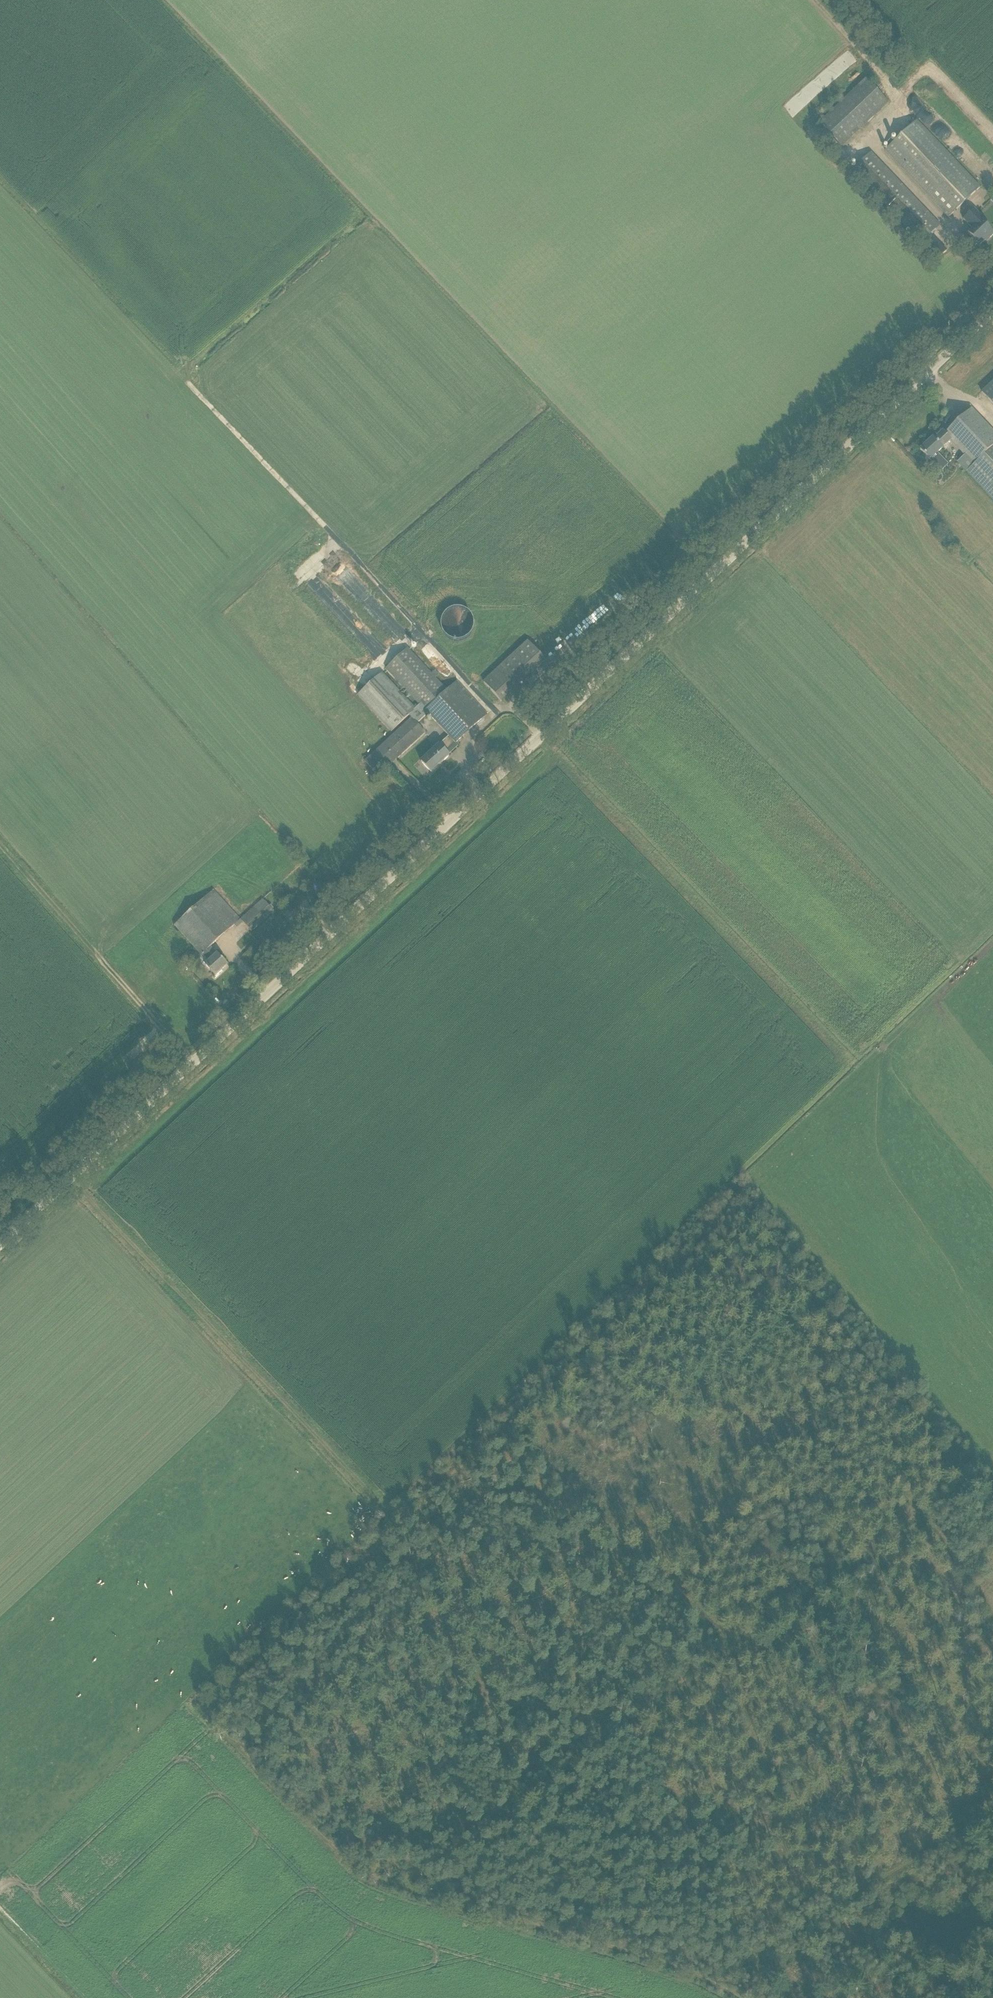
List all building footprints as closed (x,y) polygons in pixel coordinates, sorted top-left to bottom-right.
[(818,122),(841,146),(888,103),(865,78),(818,122)] [(884,151),(947,218),(980,187),(917,120),(884,151)] [(914,241),(918,245),(921,242),(925,238),(940,225),(871,152),(849,172),(855,178),(856,177),(916,239),(914,241)] [(963,219),(972,229),(967,233),(972,239),(970,240),(975,245),(977,243),(979,245),(988,237),(989,239),(992,235),(992,232),(982,221),(984,219),(974,209),(963,219)] [(925,247),(937,259),(946,251),(935,238),(925,247)] [(920,450),(929,460),(935,467),(942,460),(936,454),(943,448),(942,448),(950,440),(965,455),(957,462),(992,501),(992,431),(978,415),(971,408),(936,441),(933,438),(920,450)] [(616,590),(605,600),(612,608),(623,598),(616,590)] [(601,602),(590,617),(598,623),(609,609),(601,602)] [(458,611),(454,611),(452,611),(443,616),(439,624),(440,633),(444,640),(452,645),(460,644),(467,640),(472,633),(472,624),(469,619),(464,613),(458,611)] [(482,681),(501,701),(545,660),(526,640),(482,681)] [(385,669),(419,704),(429,715),(448,736),(439,745),(421,761),(431,772),(449,756),(445,751),(455,743),(487,714),(457,681),(446,691),(407,649),(385,669)] [(391,731),(408,715),(415,708),(381,673),(357,695),(391,731)] [(415,708),(408,715),(411,718),(364,761),(378,776),(425,732),(418,725),(429,715),(419,704),(415,708)] [(227,965),(210,946),(240,920),(233,912),(213,890),(174,925),(201,954),(202,953),(209,961),(205,964),(215,975),(227,965)] [(240,919),(251,931),(273,911),(263,899),(240,919)] [(178,949),(184,944),(172,931),(166,936),(178,949)] [(252,937),(246,943),(249,947),(255,941),(252,937)] [(189,955),(189,959),(192,962),(196,962),(198,959),(198,955),(196,952),(192,952),(189,955)]
